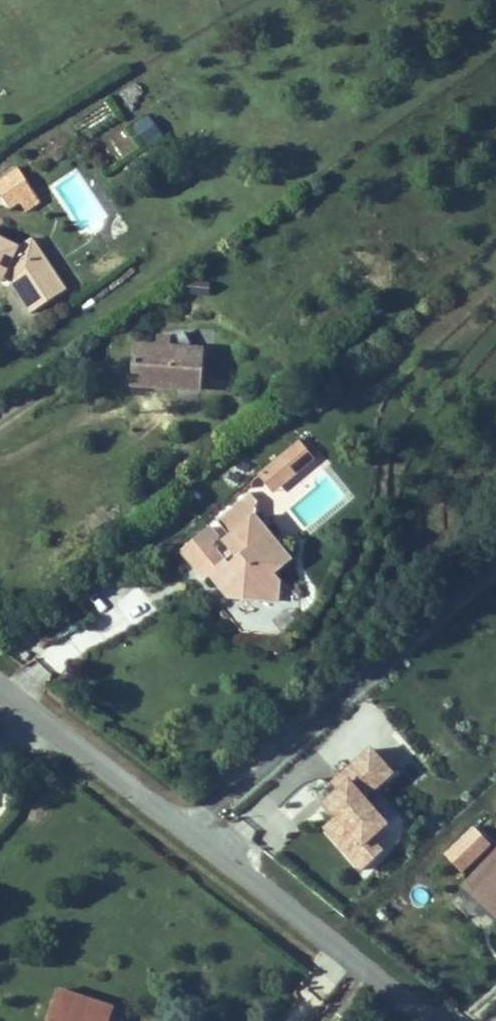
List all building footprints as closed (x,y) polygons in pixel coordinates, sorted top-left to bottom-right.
[(147,115),(131,127),(145,147),(161,135),(147,115)] [(16,167),(0,178),(0,200),(8,212),(21,203),(26,210),(39,201),(16,167)] [(19,247),(0,238),(0,284),(2,285),(5,278),(29,314),(66,289),(32,238),(19,247)] [(156,345),(134,344),(132,390),(201,393),(203,348),(191,347),(183,330),(171,336),(157,336),(156,345)] [(312,460),(298,443),(278,459),(292,476),(312,460)] [(273,492),(292,476),(278,459),(259,475),(273,492)] [(293,561),(254,514),(257,501),(251,493),(215,522),(227,536),(222,540),(211,526),(179,553),(201,579),(207,574),(229,601),(280,603),(280,582),(275,576),(293,561)] [(294,621),(286,611),(275,620),(283,630),(294,621)] [(334,819),(321,830),(359,874),(383,853),(371,839),(386,827),(365,803),(395,777),(370,749),(330,784),(337,792),(322,805),(334,819)] [(490,845),(473,827),(445,854),(461,872),(490,845)] [(460,889),(495,923),(495,850),(460,889)] [(57,990),(47,1020),(109,1020),(113,1009),(57,990)]
